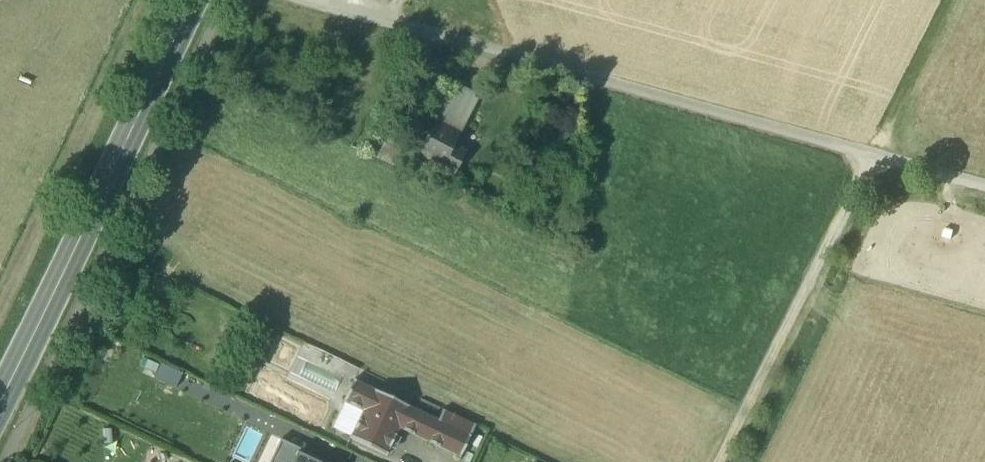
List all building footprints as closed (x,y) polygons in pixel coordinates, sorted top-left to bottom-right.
[(455,83),(434,123),(459,136),(480,96),(455,83)] [(459,136),(434,123),(417,154),(454,174),(465,154),(452,148),(459,136)] [(274,342),(257,334),(249,352),(265,359),(274,342)] [(418,411),(354,380),(344,402),(363,411),(350,438),(387,455),(400,429),(407,432),(418,411)] [(443,410),(438,421),(418,411),(407,432),(461,458),(476,425),(443,410)] [(280,440),(271,459),(278,461),(327,461),(280,440)]
